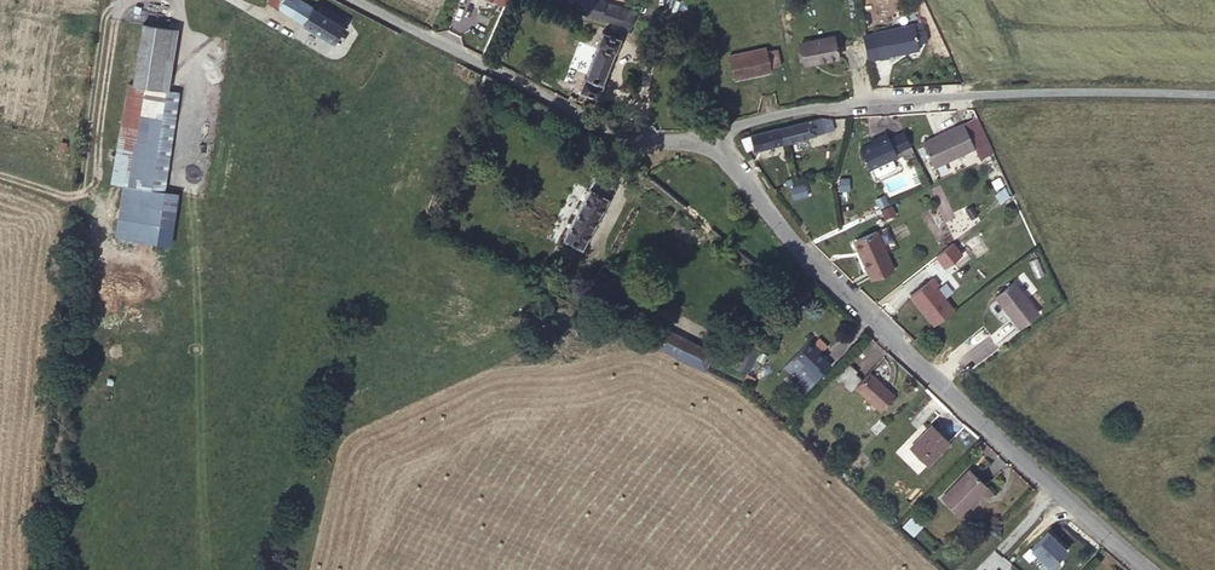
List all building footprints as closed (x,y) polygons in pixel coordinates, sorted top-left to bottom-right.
[(291,4),(285,0),(278,0),(270,14),(282,21),(291,4)] [(602,0),(577,0),(574,10),(586,14),(598,17),(603,1),(602,0)] [(316,18),(291,4),(282,21),(337,55),(348,38),(326,25),(330,20),(320,14),(316,18)] [(600,18),(602,19),(607,20),(615,22),(620,8),(605,4),(600,18)] [(600,18),(598,17),(586,14),(585,19),(601,23),(602,19),(600,18)] [(615,22),(607,20),(606,23),(627,29),(627,26),(615,22)] [(181,29),(142,23),(133,83),(130,82),(114,181),(128,183),(122,217),(176,226),(181,192),(167,190),(183,91),(172,89),(181,29)] [(923,23),(914,25),(918,43),(927,41),(923,23)] [(918,43),(914,25),(875,33),(880,60),(889,58),(888,56),(919,50),(918,43)] [(620,39),(602,31),(596,45),(597,46),(585,77),(584,77),(579,91),(597,97),(602,84),(602,83),(614,52),(615,52),(620,39)] [(838,58),(834,36),(802,41),(806,64),(838,58)] [(767,46),(731,53),(735,77),(772,69),(771,66),(781,64),(778,47),(768,49),(767,46)] [(475,95),(480,84),(459,72),(453,82),(475,95)] [(976,117),(938,135),(939,137),(923,145),(933,167),(974,148),(979,159),(992,153),(976,117)] [(820,118),(750,136),(754,150),(824,133),(820,118)] [(892,158),(897,155),(895,152),(889,139),(885,130),(884,131),(886,133),(877,137),(878,139),(860,148),(864,158),(863,158),(864,159),(865,159),(869,168),(872,167),(876,175),(878,176),(894,169),(895,166),(892,158)] [(910,145),(904,132),(889,139),(895,152),(910,145)] [(939,137),(938,135),(921,143),(923,145),(939,137)] [(848,178),(839,179),(839,189),(848,189),(848,178)] [(597,180),(561,247),(580,256),(615,190),(597,180)] [(793,196),(809,194),(808,183),(792,185),(793,196)] [(883,195),(876,199),(879,207),(887,203),(883,195)] [(874,230),(854,238),(861,252),(858,254),(869,279),(892,268),(874,230)] [(861,252),(854,238),(852,239),(858,254),(861,252)] [(953,244),(936,256),(945,268),(962,255),(953,244)] [(934,325),(954,310),(936,288),(940,285),(933,277),(910,295),(934,325)] [(1013,282),(995,297),(1020,327),(1037,312),(1013,282)] [(633,342),(700,377),(706,363),(641,328),(633,342)] [(818,336),(812,342),(820,351),(827,344),(818,336)] [(794,356),(817,379),(817,380),(830,367),(822,360),(826,356),(820,351),(812,342),(809,340),(794,355),(794,356)] [(740,377),(753,356),(741,347),(727,369),(740,377)] [(817,379),(794,356),(785,365),(794,375),(801,381),(807,388),(817,379)] [(801,381),(794,375),(788,381),(794,388),(801,381)] [(870,377),(857,391),(878,413),(892,398),(870,377)] [(932,432),(913,453),(930,469),(948,449),(932,432)] [(971,472),(944,501),(965,519),(980,501),(976,498),(986,486),(971,472)] [(913,536),(923,524),(911,514),(902,525),(913,536)] [(1045,527),(1028,544),(1046,562),(1063,546),(1045,527)]
